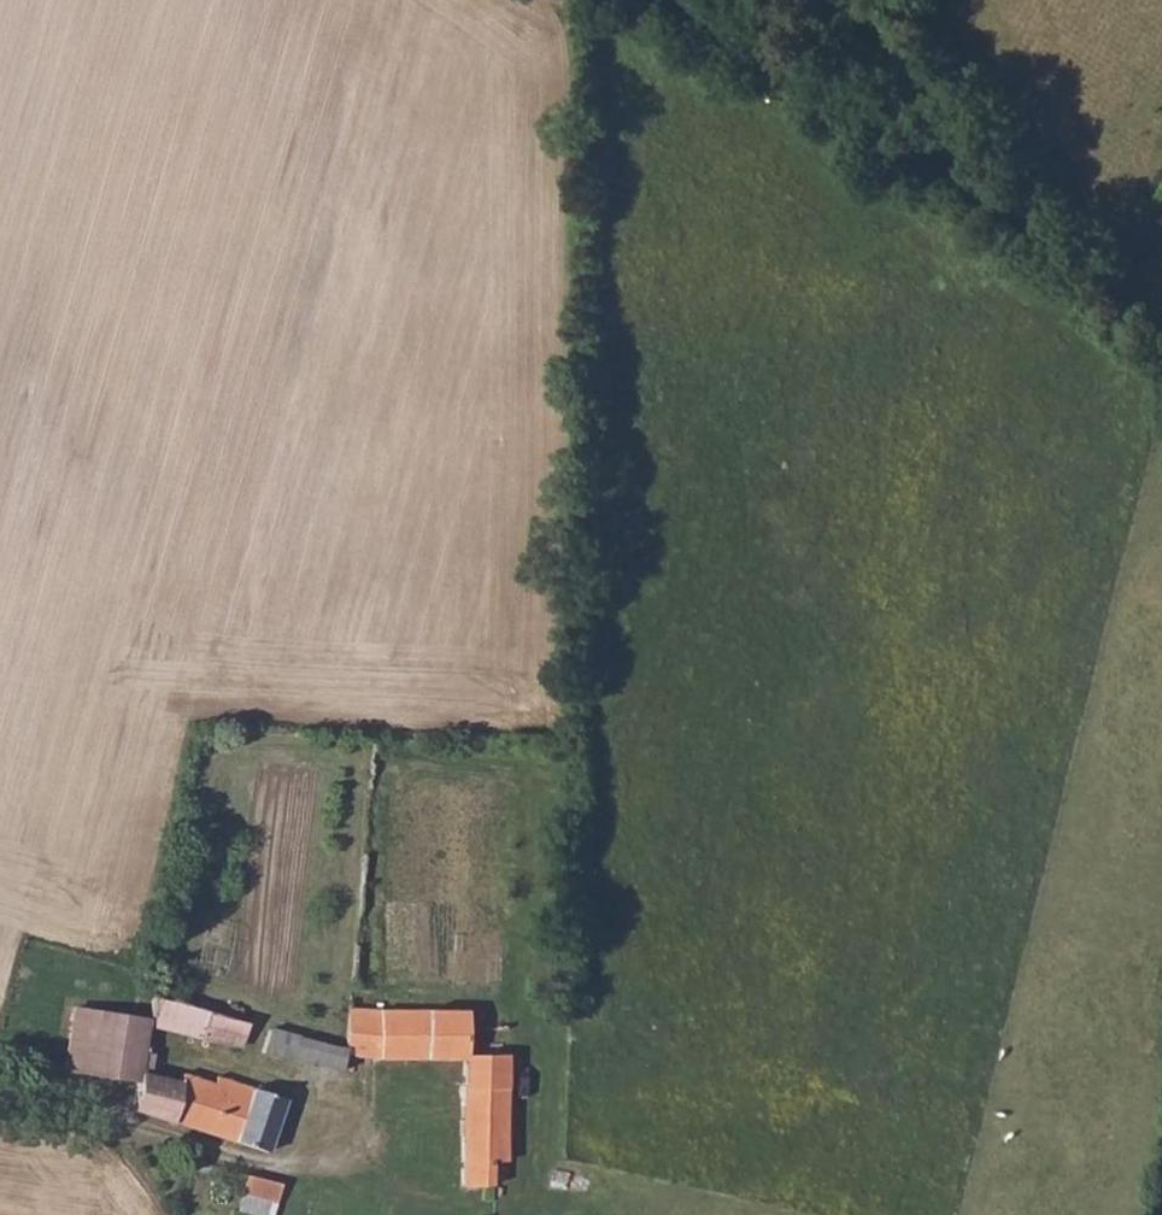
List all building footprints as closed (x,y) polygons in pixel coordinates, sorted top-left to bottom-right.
[(150,1020),(149,1023),(238,1045),(243,1019),(244,1011),(241,1006),(236,1004),(228,1006),(225,1014),(156,995),(150,1020)] [(65,1063),(96,1069),(138,1077),(141,1064),(149,1023),(150,1020),(75,1005),(65,1063)] [(348,1006),(347,1057),(458,1059),(456,1182),(486,1182),(488,1173),(494,1173),(499,1161),(500,1047),(463,1049),(463,1021),(463,1006),(348,1006)] [(500,1023),(463,1021),(463,1049),(500,1047),(500,1023)] [(296,1034),(266,1026),(260,1052),(290,1059),(296,1034)] [(141,1064),(138,1077),(130,1103),(169,1116),(176,1116),(259,1146),(275,1096),(222,1078),(214,1082),(179,1070),(170,1075),(141,1064)] [(240,1173),(238,1189),(270,1196),(274,1180),(240,1173)]
